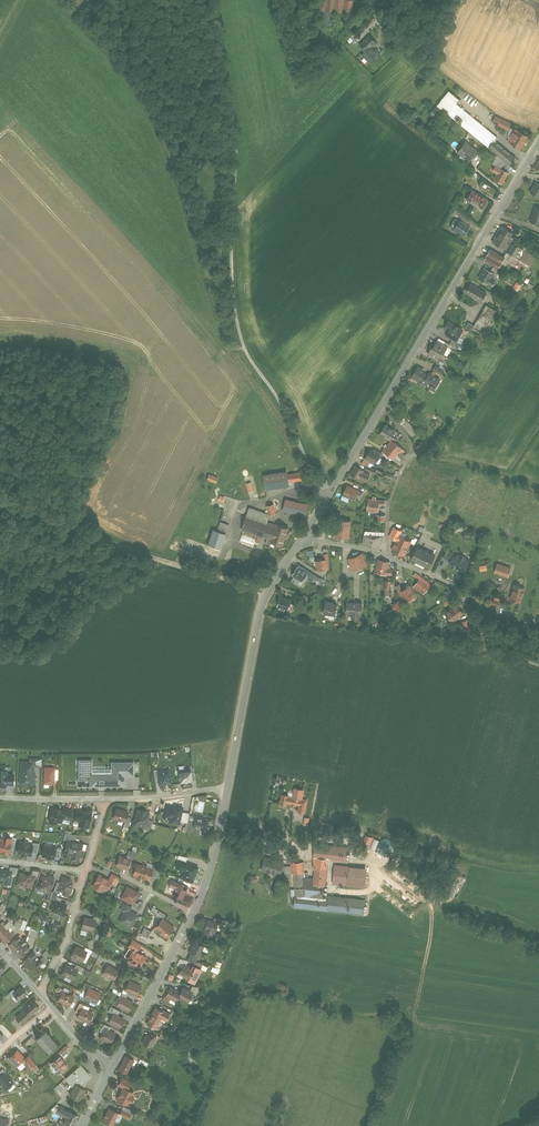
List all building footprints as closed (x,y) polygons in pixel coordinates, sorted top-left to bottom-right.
[(321,7),(325,8),(334,9),(354,11),(355,0),(321,0),(321,7)] [(334,9),(325,8),(324,17),(333,18),(334,9)] [(378,39),(371,32),(362,41),(366,45),(361,50),(367,55),(369,58),(371,60),(380,51),(374,44),(378,39)] [(447,108),(491,144),(497,136),(499,134),(459,100),(462,97),(451,88),(440,103),(438,105),(444,110),(447,108)] [(498,112),(495,119),(512,128),(516,120),(505,115),(498,112)] [(522,146),(531,133),(518,124),(509,138),(522,146)] [(497,136),(491,144),(505,156),(511,161),(518,153),(497,136)] [(468,137),(459,148),(471,158),(480,148),(468,137)] [(514,163),(511,161),(505,156),(503,159),(505,161),(512,166),(514,163)] [(505,181),(512,170),(503,165),(497,162),(494,168),(499,170),(496,176),(505,181)] [(474,186),(468,196),(485,206),(491,196),(478,189),(474,186)] [(471,219),(474,215),(458,202),(453,209),(456,211),(458,209),(471,219)] [(536,202),(531,218),(538,220),(538,203),(536,202)] [(462,215),(456,225),(466,232),(472,221),(462,215)] [(517,230),(502,222),(494,238),(508,246),(517,230)] [(523,244),(515,240),(510,249),(515,251),(517,253),(523,244)] [(538,252),(523,244),(517,253),(522,255),(519,259),(531,266),(538,252)] [(489,250),(504,259),(507,254),(492,245),(489,250)] [(489,250),(486,256),(500,265),(504,259),(489,250)] [(519,259),(522,255),(517,253),(515,251),(510,260),(517,263),(519,259)] [(497,268),(486,262),(479,275),(494,283),(498,276),(494,274),(497,268)] [(523,281),(518,278),(515,284),(520,287),(523,281)] [(489,289),(473,280),(470,284),(469,283),(466,288),(483,298),(489,289)] [(498,293),(495,298),(503,303),(506,298),(498,293)] [(501,309),(488,301),(474,325),(488,332),(501,309)] [(461,323),(450,317),(447,322),(446,325),(450,328),(448,332),(454,336),(459,338),(459,337),(464,329),(459,326),(461,323)] [(441,356),(446,348),(449,342),(438,336),(435,342),(434,341),(429,350),(441,356)] [(459,338),(454,336),(451,340),(460,345),(464,339),(459,337),(459,338)] [(438,360),(434,366),(444,372),(448,365),(444,363),(440,361),(438,360)] [(428,368),(419,363),(413,373),(421,378),(422,377),(426,370),(428,368)] [(431,370),(429,372),(425,379),(425,380),(436,387),(442,377),(431,370)] [(405,417),(399,423),(415,439),(421,433),(405,417)] [(397,430),(386,423),(379,433),(390,440),(397,430)] [(392,439),(383,450),(394,459),(401,451),(403,448),(392,439)] [(423,443),(421,441),(415,448),(423,454),(431,443),(426,439),(423,443)] [(380,456),(376,453),(377,451),(370,447),(361,463),(368,467),(371,461),(376,463),(380,456)] [(406,455),(401,451),(394,459),(400,463),(406,455)] [(363,470),(355,465),(350,474),(358,479),(359,478),(362,472),(363,470)] [(266,471),(268,486),(292,483),(292,479),(291,470),(290,468),(266,471)] [(307,468),(291,470),(292,479),(308,476),(307,468)] [(220,474),(211,471),(209,477),(217,480),(220,474)] [(362,472),(359,478),(366,482),(370,477),(362,472)] [(359,490),(347,485),(342,496),(347,498),(355,501),(359,490)] [(310,501),(287,496),(284,508),(299,511),(308,513),(310,501)] [(372,499),(368,498),(367,511),(378,513),(379,505),(384,506),(385,500),(375,499),(375,496),(372,496),(372,499)] [(275,502),(269,503),(271,511),(277,510),(275,502)] [(247,513),(269,521),(271,512),(250,505),(247,513)] [(247,513),(243,527),(272,537),(277,523),(269,521),(247,513)] [(222,519),(219,528),(228,531),(231,523),(222,519)] [(278,520),(277,523),(272,537),(272,539),(284,543),(290,524),(278,520)] [(337,537),(348,539),(351,523),(340,521),(337,537)] [(223,548),(229,532),(228,531),(219,528),(215,526),(213,532),(209,542),(223,548)] [(389,537),(396,541),(398,535),(401,530),(394,527),(389,537)] [(364,531),(361,544),(381,549),(385,532),(364,531)] [(405,557),(412,541),(398,535),(396,541),(391,551),(405,557)] [(436,556),(417,548),(412,559),(416,562),(415,563),(425,568),(426,565),(431,567),(436,556)] [(451,563),(455,556),(447,552),(443,558),(451,563)] [(363,553),(347,559),(352,571),(368,565),(363,553)] [(323,560),(315,560),(316,571),(329,570),(327,555),(323,555),(323,560)] [(451,563),(450,564),(465,573),(470,565),(465,562),(467,559),(460,555),(458,557),(455,556),(451,563)] [(389,562),(376,559),(373,572),(392,576),(393,569),(387,568),(389,562)] [(495,569),(494,574),(508,579),(511,568),(497,563),(495,569)] [(309,573),(297,567),(292,575),(304,582),(309,573)] [(418,581),(413,588),(423,596),(431,585),(416,573),(413,577),(418,581)] [(525,588),(514,584),(509,599),(520,603),(525,588)] [(399,585),(394,587),(402,603),(415,597),(410,587),(402,591),(399,585)] [(281,594),(279,605),(291,608),(293,596),(281,594)] [(501,599),(495,597),(492,603),(496,605),(499,606),(501,599)] [(332,603),(325,602),(323,616),(335,618),(337,606),(332,605),(332,603)] [(403,610),(401,602),(393,605),(395,612),(403,610)] [(494,611),(496,605),(492,603),(490,603),(488,608),(494,611)] [(361,604),(345,604),(345,616),(351,616),(351,621),(360,621),(360,616),(362,615),(361,604)] [(456,604),(444,613),(452,623),(464,614),(458,607),(456,604)] [(467,620),(460,623),(466,635),(466,642),(472,642),(473,632),(467,620)] [(30,758),(30,761),(34,761),(34,766),(41,766),(42,759),(30,758)] [(20,760),(19,783),(34,784),(35,771),(34,771),(34,766),(34,761),(30,761),(20,760)] [(133,763),(111,763),(111,769),(92,769),(92,760),(79,760),(79,781),(89,781),(90,787),(126,787),(126,777),(133,777),(133,763)] [(55,767),(45,767),(44,784),(54,785),(54,780),(55,769),(55,767)] [(0,769),(0,786),(6,786),(6,784),(14,785),(14,774),(8,774),(8,770),(0,769)] [(169,769),(157,771),(158,780),(158,785),(170,783),(169,769)] [(178,772),(180,782),(192,780),(191,771),(191,770),(178,772)] [(282,793),(280,804),(287,805),(287,802),(292,803),(291,805),(296,805),(296,804),(299,805),(298,811),(305,813),(307,798),(304,797),(305,788),(294,786),(293,795),(282,793)] [(57,806),(53,805),(50,818),(60,820),(60,818),(64,819),(65,815),(66,808),(64,807),(64,806),(58,804),(57,806)] [(83,807),(79,805),(76,816),(81,818),(80,822),(91,824),(94,809),(91,808),(91,807),(83,805),(83,807)] [(141,807),(139,806),(134,822),(140,824),(140,822),(148,824),(150,818),(152,809),(149,809),(150,807),(142,805),(141,807)] [(166,807),(164,817),(169,818),(168,823),(179,825),(179,824),(181,812),(182,807),(173,806),(172,808),(166,807)] [(129,811),(117,807),(113,818),(125,822),(126,822),(127,818),(129,811)] [(188,814),(181,812),(179,824),(186,825),(188,814)] [(209,832),(211,820),(194,817),(193,824),(194,824),(200,825),(199,829),(199,830),(209,832)] [(0,840),(0,847),(11,850),(14,838),(12,838),(8,836),(1,835),(0,840)] [(77,837),(69,835),(69,836),(67,847),(74,849),(73,853),(82,855),(86,839),(77,837)] [(366,835),(361,847),(369,850),(373,838),(366,835)] [(392,841),(390,839),(388,838),(385,838),(382,839),(380,840),(379,843),(378,845),(378,848),(379,851),(381,853),(383,854),(386,855),(388,854),(391,853),(393,851),(394,849),(394,846),(394,843),(392,841)] [(37,843),(25,841),(23,852),(35,854),(36,850),(37,843)] [(59,846),(48,844),(46,855),(57,857),(58,852),(59,846)] [(315,844),(315,859),(313,877),(313,883),(327,884),(330,859),(346,860),(347,846),(315,844)] [(130,846),(128,853),(133,854),(135,855),(137,848),(130,846)] [(121,851),(118,862),(130,866),(133,854),(128,853),(121,851)] [(261,868),(280,874),(284,861),(264,856),(261,868)] [(139,859),(135,871),(152,877),(152,875),(156,865),(155,865),(149,863),(139,859)] [(177,860),(174,868),(181,871),(180,876),(192,881),(197,868),(185,863),(177,860)] [(303,861),(291,861),(291,872),(293,872),(304,872),(303,861)] [(333,883),(367,886),(369,867),(334,864),(333,883)] [(156,865),(152,875),(158,877),(162,867),(156,865)] [(0,866),(0,876),(6,876),(5,880),(13,880),(14,870),(14,867),(11,867),(0,866)] [(43,867),(34,866),(32,871),(37,872),(36,874),(40,874),(43,867)] [(32,871),(22,868),(18,882),(24,884),(24,882),(33,885),(36,874),(37,872),(32,871)] [(48,873),(44,871),(39,885),(47,888),(44,896),(51,898),(52,895),(54,891),(58,878),(59,877),(57,876),(58,874),(49,871),(48,873)] [(77,877),(64,872),(62,879),(59,886),(60,886),(65,888),(64,891),(70,893),(77,877)] [(304,872),(293,872),(295,895),(303,896),(305,882),(313,883),(313,877),(304,876),(304,872)] [(110,883),(114,885),(119,876),(112,873),(109,880),(111,881),(110,883)] [(103,887),(107,889),(110,883),(111,881),(109,880),(99,874),(94,883),(95,883),(93,886),(94,887),(94,888),(97,889),(98,889),(99,890),(100,887),(101,888),(103,887)] [(256,874),(250,877),(253,883),(258,880),(256,874)] [(62,879),(58,878),(54,891),(58,892),(60,886),(59,886),(62,879)] [(179,879),(177,883),(188,888),(189,888),(191,884),(179,879)] [(177,883),(171,880),(168,887),(174,890),(172,895),(182,900),(188,888),(177,883)] [(142,889),(129,882),(123,894),(134,900),(136,901),(137,898),(142,889)] [(327,884),(313,883),(305,882),(303,896),(326,898),(327,884)] [(326,898),(303,896),(295,895),(294,906),(363,913),(365,899),(329,895),(329,899),(326,898)] [(71,903),(56,897),(52,906),(68,912),(71,903)] [(141,897),(139,899),(137,905),(140,906),(143,905),(145,899),(141,897)] [(133,925),(141,911),(131,906),(132,904),(127,901),(124,906),(126,907),(120,918),(133,925)] [(167,911),(154,903),(152,907),(156,909),(154,912),(162,916),(165,913),(167,911)] [(105,916),(97,911),(94,915),(98,916),(98,917),(103,919),(105,916)] [(94,915),(86,913),(83,926),(90,928),(91,926),(95,927),(98,917),(98,916),(94,915)] [(176,924),(165,913),(162,916),(156,924),(168,934),(176,924)] [(19,915),(15,922),(20,925),(23,920),(25,916),(21,914),(20,916),(19,915)] [(215,917),(208,915),(204,931),(214,934),(216,927),(220,929),(223,919),(215,917)] [(0,921),(0,930),(8,939),(15,933),(9,926),(6,922),(3,918),(0,921)] [(153,928),(146,924),(143,930),(150,934),(153,928)] [(40,927),(32,925),(31,928),(31,929),(30,933),(38,936),(40,927)] [(20,931),(9,941),(22,955),(33,945),(29,940),(25,944),(20,939),(24,935),(20,931)] [(192,948),(200,952),(206,941),(197,936),(191,947),(192,948)] [(132,949),(136,951),(136,950),(138,951),(142,945),(132,939),(127,946),(129,948),(132,949)] [(77,942),(72,953),(85,958),(89,948),(86,946),(77,942)] [(34,948),(24,957),(37,971),(43,965),(41,963),(44,960),(42,957),(40,955),(37,958),(35,955),(38,952),(34,948)] [(124,956),(127,958),(132,949),(129,948),(124,956)] [(188,956),(195,960),(196,961),(197,958),(201,952),(200,952),(192,948),(188,956)] [(132,949),(127,958),(137,964),(135,966),(139,968),(145,957),(142,955),(143,954),(138,951),(136,950),(136,951),(132,949)] [(205,962),(197,958),(196,961),(195,960),(193,965),(185,961),(181,969),(188,973),(187,975),(197,980),(206,964),(205,964),(205,962)] [(69,960),(63,971),(67,973),(73,976),(75,977),(81,966),(76,964),(69,960)] [(119,970),(107,964),(102,974),(113,979),(114,980),(114,978),(119,970)] [(144,982),(132,976),(126,987),(131,989),(138,993),(139,993),(144,982)] [(118,980),(114,978),(114,980),(113,979),(109,988),(112,990),(118,980)] [(22,982),(14,990),(21,997),(29,990),(22,982)] [(182,988),(171,983),(165,996),(170,999),(171,998),(176,1000),(179,994),(182,988)] [(182,988),(179,994),(190,999),(195,988),(192,986),(185,983),(182,988)] [(86,994),(85,995),(98,1001),(103,990),(90,984),(89,988),(86,994)] [(64,987),(59,997),(71,1003),(77,993),(76,993),(70,990),(65,987),(64,987)] [(119,1002),(119,1003),(130,1009),(136,999),(124,993),(121,997),(119,1002)] [(34,996),(25,1004),(26,1006),(32,1013),(42,1005),(34,996)] [(81,999),(79,1003),(83,1005),(90,1008),(91,1004),(81,999)] [(115,1009),(119,1011),(121,1008),(112,1003),(110,1008),(115,1010),(115,1009)] [(165,1007),(157,1004),(149,1021),(159,1026),(164,1015),(169,1017),(172,1010),(165,1006),(165,1007)] [(90,1008),(83,1005),(81,1010),(79,1014),(91,1020),(95,1010),(90,1008)] [(32,1013),(26,1006),(17,1013),(23,1021),(32,1013)] [(115,1010),(110,1020),(122,1025),(127,1015),(119,1011),(115,1009),(115,1010)] [(110,1027),(107,1026),(103,1033),(114,1039),(118,1032),(110,1027)] [(48,1027),(38,1035),(51,1050),(60,1042),(48,1027)] [(152,1033),(148,1031),(144,1040),(153,1044),(158,1033),(153,1030),(152,1033)] [(34,1032),(24,1041),(28,1046),(38,1037),(34,1032)] [(68,1042),(61,1048),(64,1051),(71,1045),(68,1042)] [(19,1046),(10,1054),(19,1063),(24,1058),(27,1055),(19,1046)] [(62,1052),(52,1060),(60,1071),(70,1062),(62,1052)] [(139,1058),(127,1052),(120,1067),(129,1071),(133,1064),(135,1065),(139,1058)] [(27,1055),(24,1058),(27,1062),(27,1063),(31,1067),(34,1064),(37,1060),(30,1053),(27,1055)] [(27,1062),(24,1058),(19,1063),(22,1067),(27,1063),(27,1062)] [(84,1061),(67,1075),(75,1085),(78,1080),(86,1084),(93,1072),(84,1061)] [(8,1086),(16,1078),(7,1069),(1,1075),(0,1075),(0,1078),(8,1086)] [(125,1083),(131,1086),(134,1079),(123,1075),(120,1083),(124,1085),(125,1083)] [(63,1078),(55,1085),(59,1091),(68,1083),(63,1078)] [(86,1084),(78,1080),(75,1085),(72,1091),(74,1093),(73,1094),(79,1097),(80,1096),(83,1097),(89,1086),(86,1084)] [(131,1086),(125,1083),(124,1085),(119,1097),(130,1102),(132,1098),(134,1100),(137,1094),(135,1093),(137,1088),(131,1086)] [(135,1107),(125,1103),(121,1111),(124,1112),(131,1116),(135,1107)] [(121,1109),(111,1104),(105,1118),(115,1122),(118,1117),(121,1111),(121,1109)] [(59,1106),(56,1111),(66,1117),(64,1122),(72,1125),(73,1125),(79,1115),(59,1106)] [(0,1116),(0,1125),(7,1125),(10,1120),(0,1116)]
